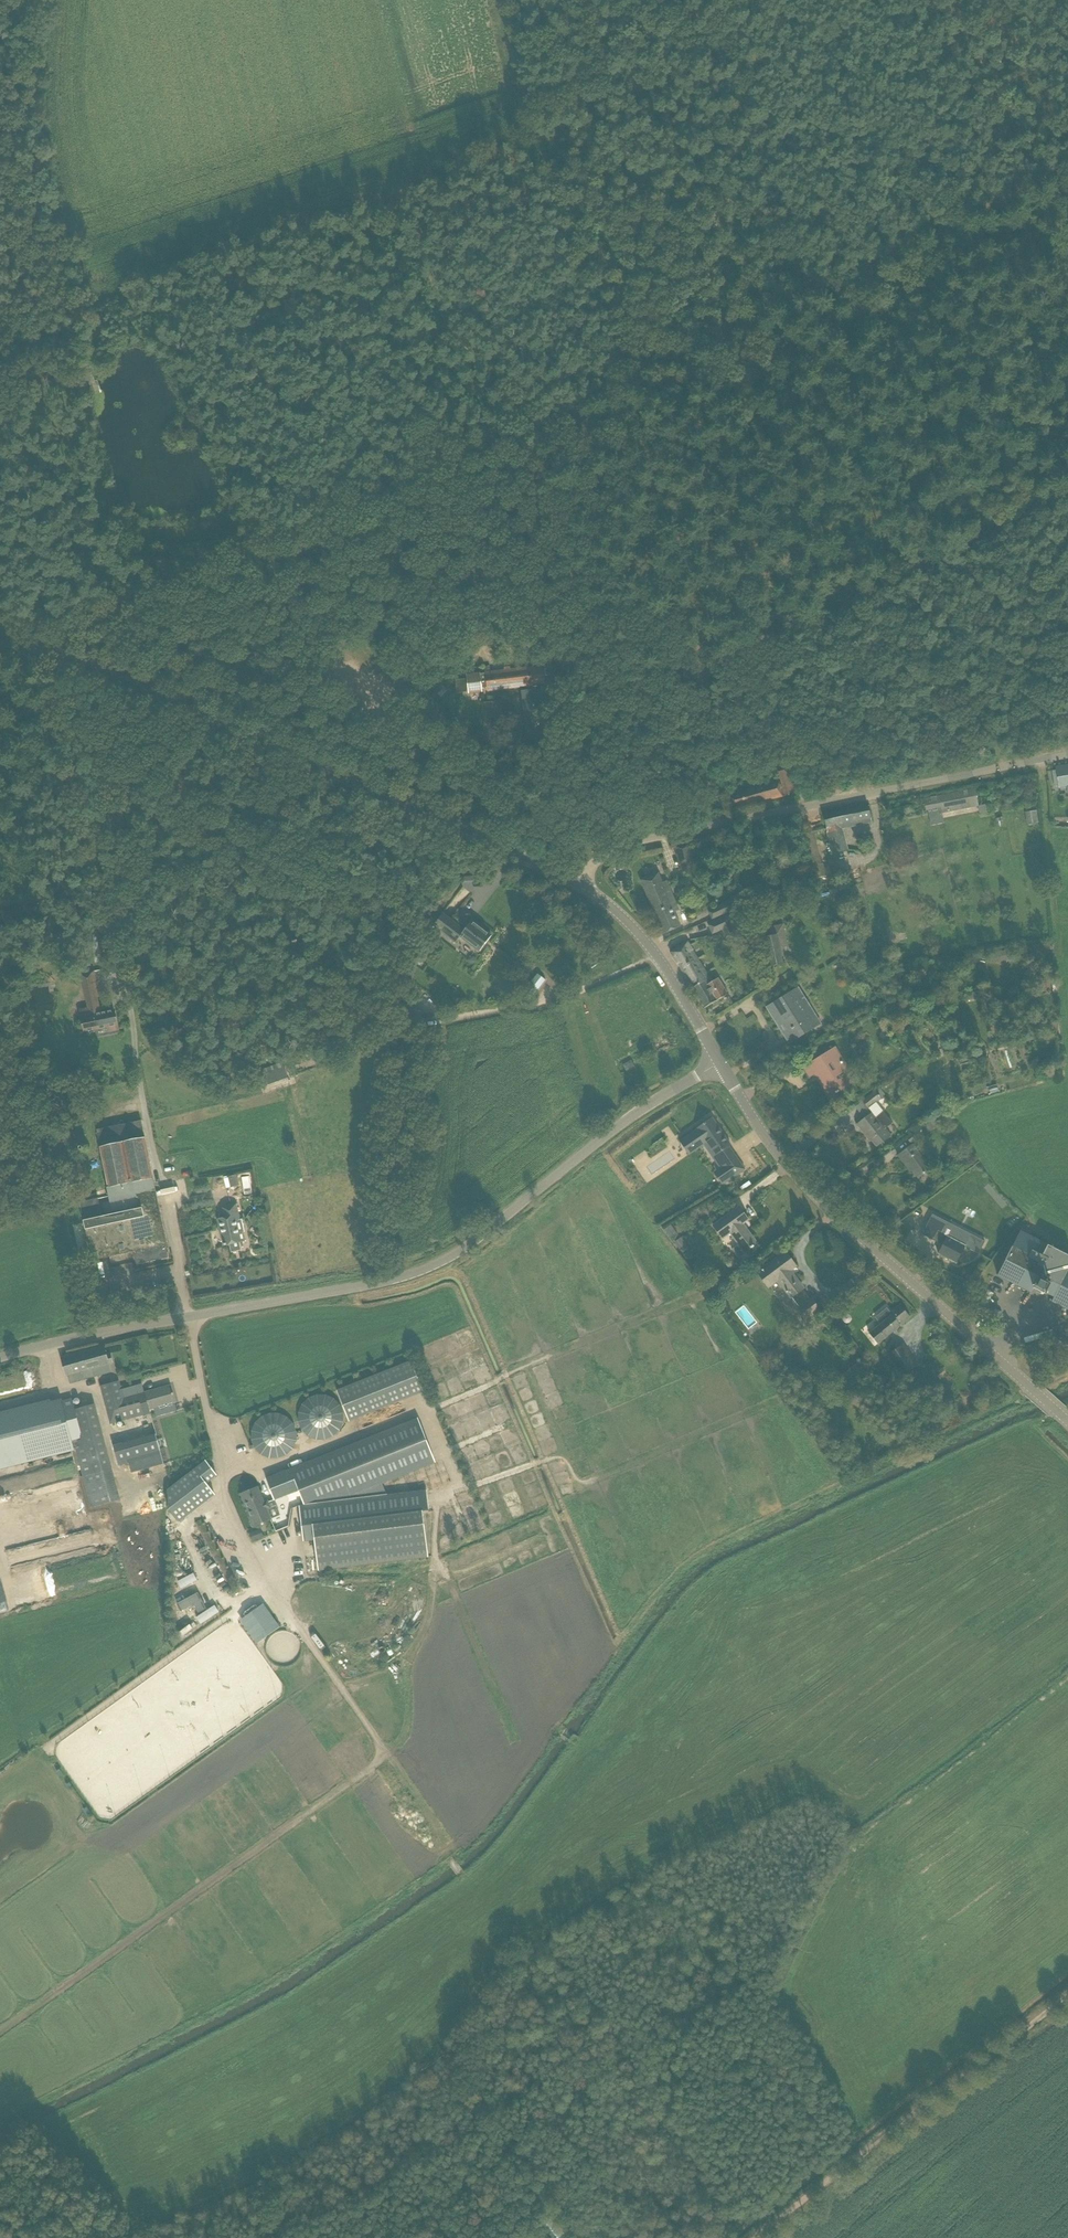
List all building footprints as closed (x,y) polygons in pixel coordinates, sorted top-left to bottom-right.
[(469,693),(482,691),(482,688),(487,688),(487,691),(524,686),(524,692),(522,692),(528,739),(549,737),(544,690),(547,689),(544,668),(467,677),(469,693)] [(41,733),(44,748),(52,746),(49,732),(41,733)] [(1056,768),(1056,770),(1052,771),(1055,786),(1059,785),(1059,788),(1067,786),(1067,765),(1056,768)] [(784,796),(796,793),(793,779),(781,782),(781,785),(780,786),(779,783),(729,795),(732,809),(766,801),(766,800),(771,798),(771,799),(783,797),(781,788),(782,788),(784,796)] [(705,800),(723,794),(721,786),(703,791),(705,800)] [(924,799),(926,810),(926,811),(940,809),(941,813),(978,806),(975,789),(924,799)] [(825,825),(827,832),(832,854),(847,851),(842,829),(872,823),(870,816),(868,805),(823,815),(825,825)] [(1027,824),(1039,822),(1037,809),(1025,811),(1027,824)] [(675,847),(677,856),(691,853),(689,844),(675,847)] [(672,907),(677,906),(668,885),(664,887),(660,878),(658,879),(656,875),(641,881),(663,934),(680,927),(672,907)] [(720,905),(723,913),(737,906),(734,898),(720,905)] [(491,936),(472,921),(465,930),(443,914),(433,926),(456,943),(460,937),(479,951),(491,936)] [(729,914),(707,923),(712,935),(722,930),(727,941),(738,935),(729,914)] [(780,948),(788,946),(784,924),(762,929),(770,967),(784,964),(780,948)] [(673,955),(704,1008),(728,994),(718,978),(711,982),(701,967),(701,968),(688,946),(673,955)] [(543,985),(540,974),(533,976),(535,987),(543,985)] [(89,1009),(80,1011),(85,1034),(109,1029),(110,1032),(118,1030),(114,1010),(101,1013),(97,996),(99,995),(97,987),(85,990),(89,1009)] [(789,1030),(783,1034),(789,1043),(813,1028),(812,1028),(820,1023),(810,1006),(798,987),(772,1003),(789,1030)] [(968,1000),(981,998),(980,991),(967,993),(968,1000)] [(817,1072),(832,1095),(855,1080),(835,1048),(816,1060),(813,1062),(805,1067),(804,1068),(809,1077),(817,1072)] [(812,1054),(801,1061),(805,1067),(813,1062),(816,1060),(812,1054)] [(634,1067),(631,1060),(622,1064),(626,1071),(634,1067)] [(863,1101),(868,1108),(880,1100),(875,1092),(863,1101)] [(891,1135),(886,1128),(892,1124),(883,1113),(877,1117),(873,1112),(857,1124),(867,1137),(869,1136),(876,1146),(891,1135)] [(697,1129),(685,1137),(693,1148),(704,1140),(712,1152),(715,1150),(717,1153),(723,1149),(724,1150),(718,1154),(727,1167),(718,1173),(724,1183),(745,1169),(738,1159),(737,1159),(729,1147),(728,1146),(730,1145),(729,1143),(728,1141),(712,1118),(696,1129),(697,1129)] [(102,1148),(100,1149),(109,1189),(107,1189),(111,1205),(138,1199),(141,1210),(103,1218),(99,1200),(80,1204),(92,1260),(134,1251),(137,1264),(168,1257),(166,1249),(168,1248),(156,1190),(141,1120),(98,1129),(102,1148)] [(905,1138),(910,1144),(924,1135),(919,1128),(905,1138)] [(898,1156),(908,1168),(909,1167),(918,1178),(931,1168),(913,1144),(898,1156)] [(236,1176),(228,1178),(231,1188),(238,1186),(236,1176)] [(944,1176),(940,1179),(944,1184),(949,1181),(944,1176)] [(218,1219),(224,1245),(244,1241),(236,1204),(223,1207),(226,1218),(218,1219)] [(732,1249),(741,1262),(748,1256),(745,1252),(757,1243),(742,1224),(748,1219),(739,1207),(713,1226),(722,1238),(730,1232),(739,1244),(732,1249)] [(932,1214),(922,1234),(924,1236),(925,1234),(932,1237),(937,1228),(944,1231),(941,1237),(945,1239),(938,1253),(956,1263),(970,1236),(949,1225),(950,1224),(932,1214)] [(664,1230),(671,1240),(678,1235),(670,1225),(664,1230)] [(1023,1232),(1017,1243),(1012,1240),(996,1273),(1032,1291),(1033,1288),(1045,1294),(1046,1293),(1053,1297),(1051,1301),(1067,1310),(1067,1255),(1023,1232)] [(686,1245),(680,1250),(683,1255),(690,1250),(686,1245)] [(757,1273),(768,1288),(777,1281),(790,1299),(791,1298),(798,1308),(809,1323),(815,1319),(812,1315),(819,1310),(811,1299),(810,1300),(802,1289),(803,1288),(790,1271),(796,1266),(785,1252),(757,1273)] [(870,1335),(877,1344),(910,1317),(900,1305),(889,1313),(886,1309),(875,1318),(881,1325),(870,1335)] [(104,1346),(61,1358),(66,1375),(79,1372),(81,1380),(87,1378),(86,1374),(90,1373),(91,1377),(102,1374),(100,1366),(113,1363),(110,1354),(106,1355),(104,1346)] [(887,1356),(893,1364),(894,1363),(902,1375),(903,1374),(904,1375),(915,1367),(914,1365),(917,1363),(911,1355),(900,1362),(892,1351),(888,1354),(888,1355),(887,1356)] [(353,1417),(429,1391),(418,1360),(342,1385),(353,1417)] [(100,1386),(110,1423),(150,1413),(149,1409),(175,1402),(170,1385),(127,1397),(125,1390),(122,1391),(119,1381),(100,1386)] [(311,1442),(350,1425),(335,1389),(296,1406),(311,1442)] [(0,1416),(0,1461),(74,1441),(84,1475),(112,1468),(94,1404),(75,1409),(72,1398),(0,1416)] [(418,1417),(265,1477),(274,1500),(300,1490),(306,1505),(308,1504),(349,1499),(362,1497),(365,1497),(387,1494),(382,1483),(435,1462),(418,1417)] [(133,1471),(167,1463),(160,1433),(114,1443),(119,1465),(131,1462),(133,1471)] [(168,1490),(168,1508),(178,1522),(213,1495),(205,1484),(216,1476),(205,1462),(168,1490)] [(242,1494),(246,1504),(255,1527),(272,1521),(258,1487),(242,1494)] [(306,1505),(299,1506),(303,1541),(314,1540),(318,1571),(428,1557),(423,1511),(429,1510),(426,1489),(387,1494),(365,1497),(362,1497),(349,1499),(308,1504),(306,1505)] [(261,1529),(250,1533),(253,1540),(263,1536),(261,1529)] [(242,1619),(258,1642),(278,1628),(262,1604),(242,1619)] [(553,2237),(556,2237),(564,2232),(552,2215),(542,2223),(553,2237)]
